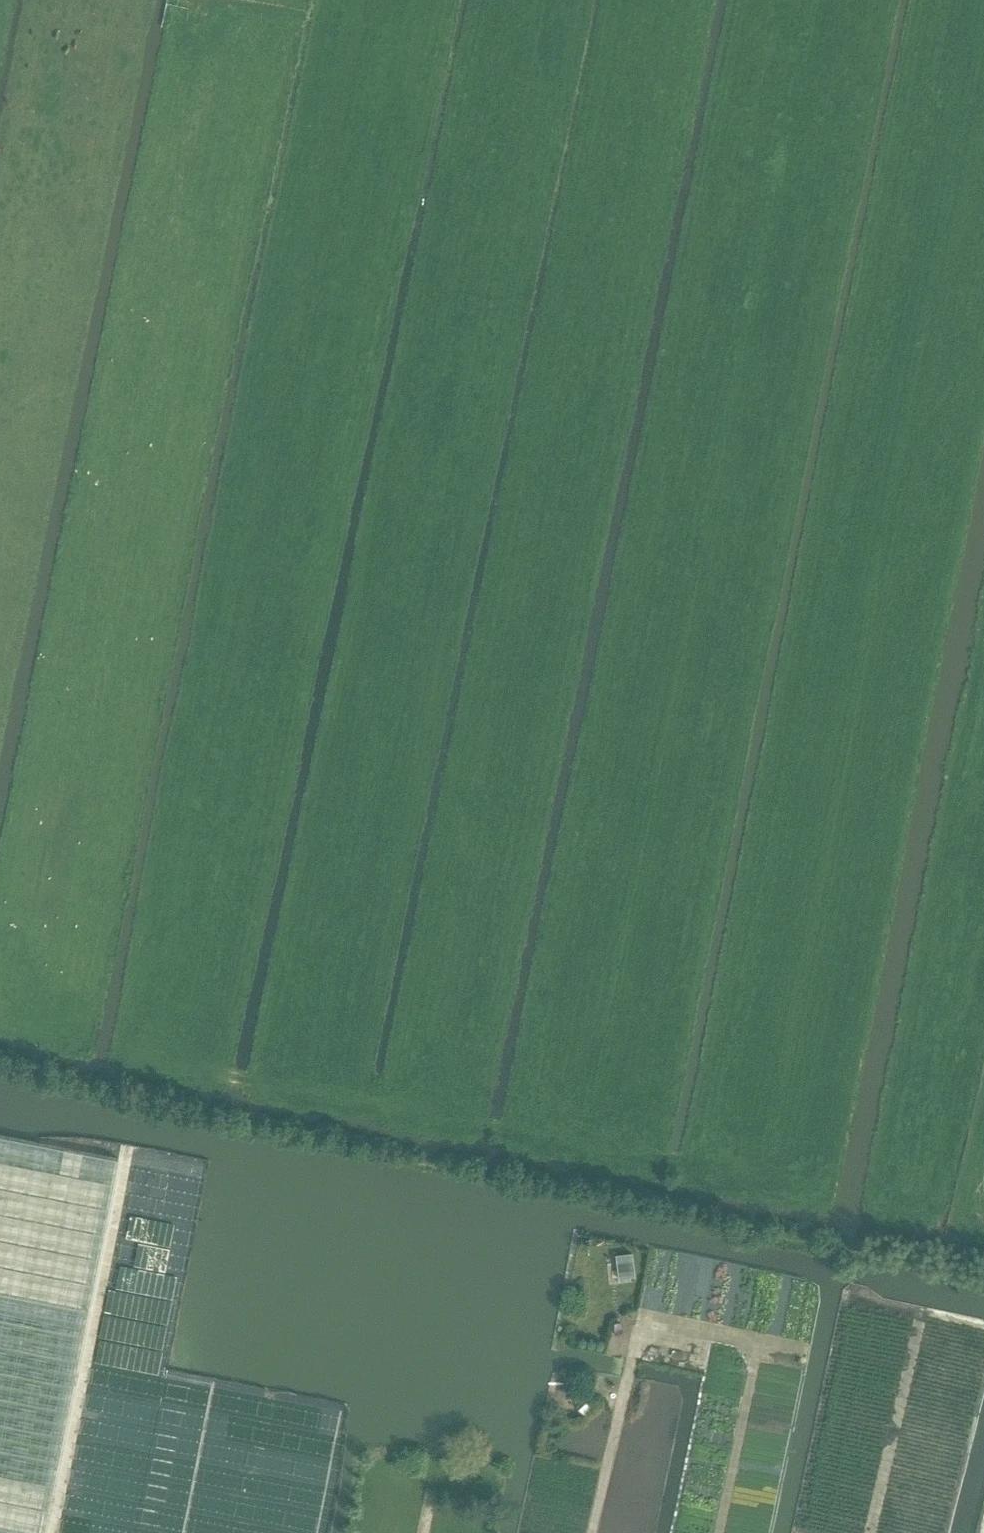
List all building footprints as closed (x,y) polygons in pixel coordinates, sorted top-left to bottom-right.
[(0,1135),(0,1532),(45,1532),(118,1159),(0,1135)] [(631,1254),(615,1255),(618,1279),(634,1277),(631,1254)]
